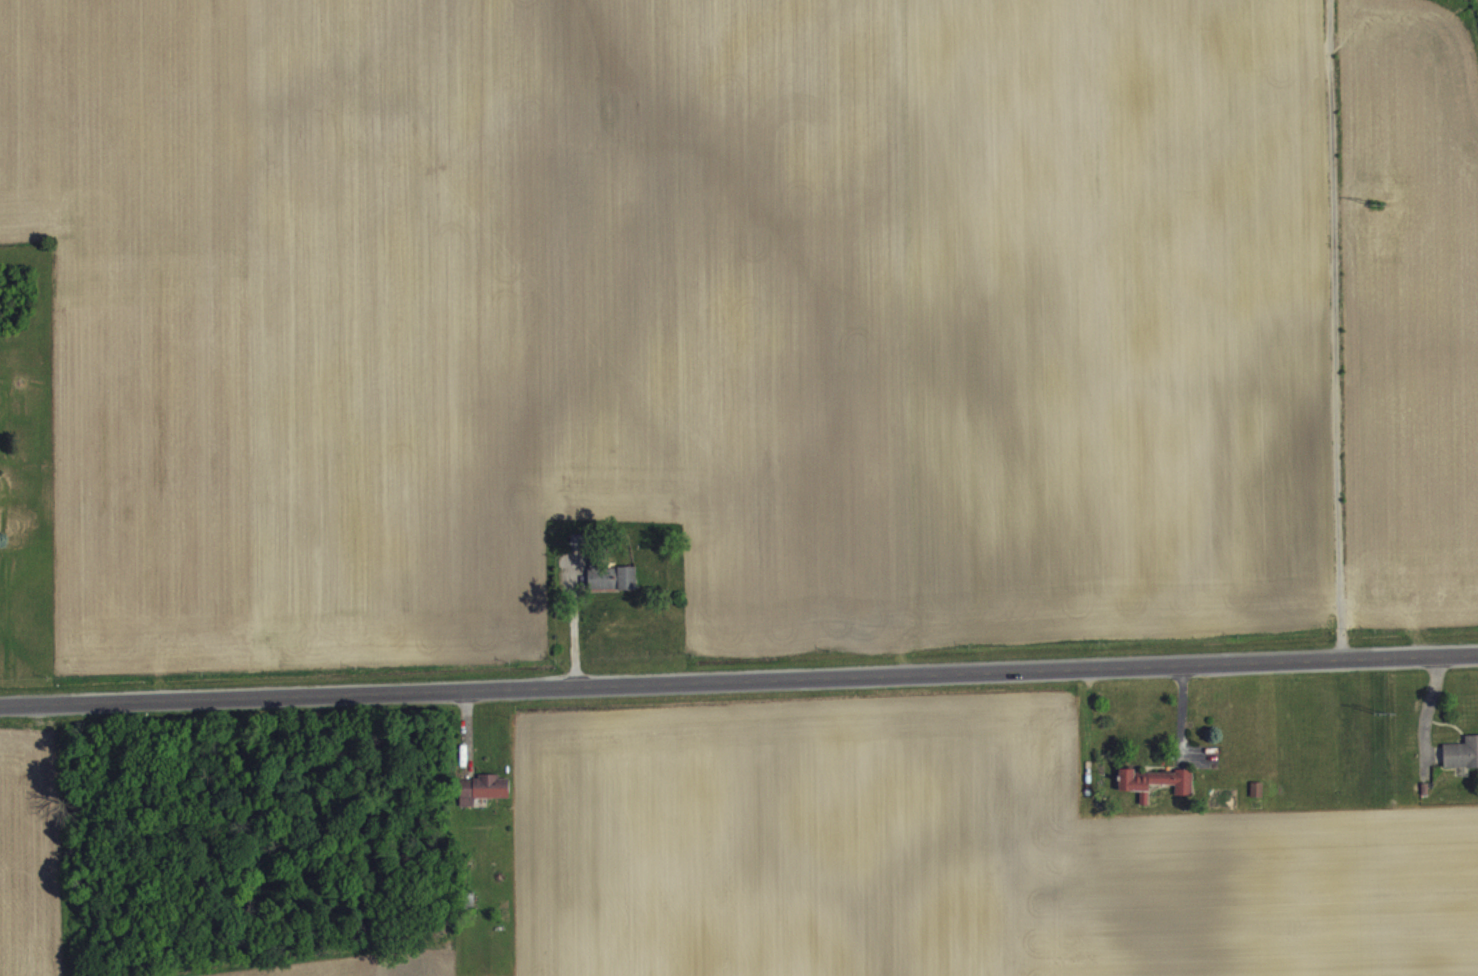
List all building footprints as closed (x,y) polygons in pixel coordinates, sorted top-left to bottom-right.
[(585,546),(571,546),(571,562),(585,562),(585,546)] [(637,578),(601,578),(601,568),(589,568),(589,601),(637,601),(637,578)] [(1444,780),(1477,779),(1477,747),(1465,747),(1466,755),(1443,756),(1444,780)] [(1149,796),(1175,796),(1175,807),(1192,807),(1193,781),(1176,781),(1176,784),(1147,784),(1147,788),(1135,788),(1135,781),(1120,780),(1120,802),(1141,803),(1140,816),(1149,817),(1149,796)] [(509,809),(509,790),(499,790),(499,786),(479,786),(479,791),(460,791),(460,818),(475,818),(474,810),(509,809)] [(1263,794),(1251,794),(1251,809),(1263,809),(1263,794)]
